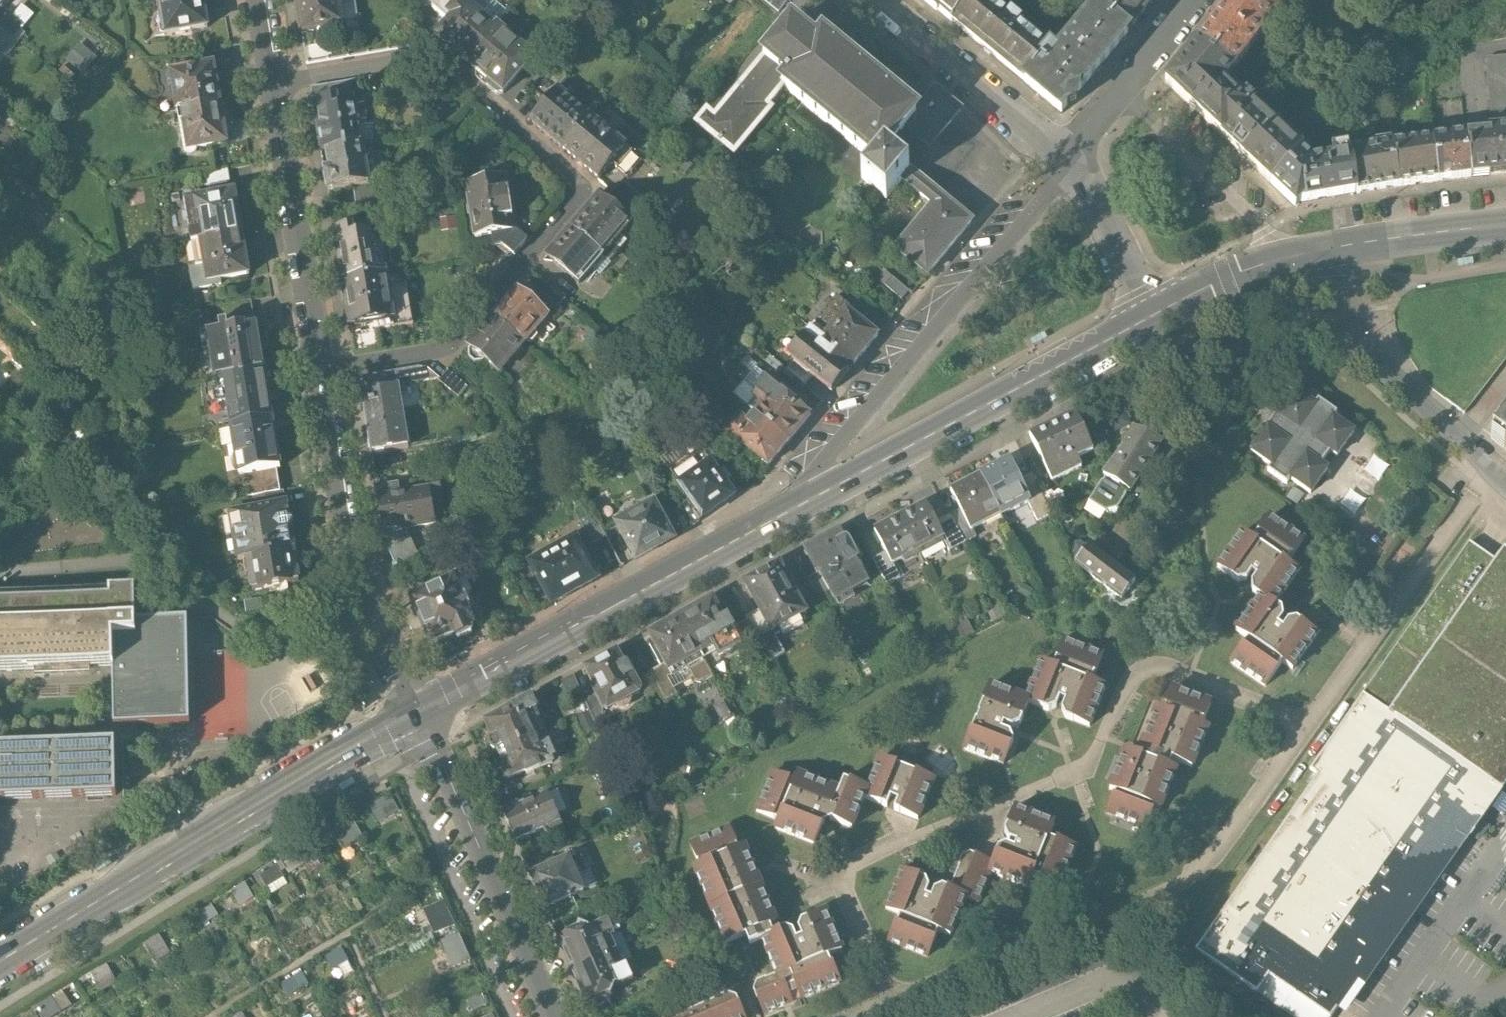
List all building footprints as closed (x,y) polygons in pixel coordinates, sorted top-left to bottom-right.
[(165,35),(208,28),(203,0),(159,0),(165,35)] [(356,0),(310,0),(315,28),(359,21),(356,0)] [(451,29),(480,54),(508,21),(483,0),(467,0),(461,6),(467,11),(451,29)] [(777,11),(786,0),(764,0),(777,11)] [(953,24),(973,0),(924,0),(953,24)] [(990,0),(973,0),(953,24),(1020,79),(1047,47),(990,0)] [(1097,2),(1133,31),(1158,0),(1098,0),(1097,2)] [(1286,7),(1276,0),(1230,0),(1198,42),(1235,72),(1286,7)] [(1050,44),(1047,47),(1020,79),(1063,115),(1133,31),(1097,2),(1057,50),(1050,44)] [(35,16),(21,5),(11,17),(12,18),(31,34),(38,26),(31,21),(35,16)] [(512,17),(508,21),(480,54),(518,86),(550,49),(512,17)] [(12,18),(0,33),(0,34),(18,49),(31,34),(12,18)] [(816,44),(792,24),(714,116),(706,109),(696,122),(734,153),(771,109),(768,105),(783,86),(874,162),(861,177),(887,198),(903,180),(933,204),(896,249),(927,276),(971,221),(950,204),(937,192),(894,156),(887,150),(906,127),(930,147),(960,110),(935,90),(915,114),(908,108),(902,104),(893,96),(836,48),(844,39),(830,28),(828,31),(816,44)] [(108,52),(92,39),(80,54),(96,67),(108,52)] [(1163,83),(1207,126),(1232,95),(1224,87),(1235,72),(1198,42),(1163,83)] [(191,100),(195,99),(234,92),(227,56),(184,64),(191,100)] [(1492,131),(1505,129),(1505,56),(1485,57),(1492,131)] [(327,84),(329,98),(354,94),(366,92),(363,78),(327,84)] [(574,83),(547,115),(577,141),(604,109),(574,83)] [(242,135),(234,92),(195,99),(203,142),(242,135)] [(329,98),(337,149),(379,142),(373,102),(356,105),(354,94),(329,98)] [(1239,101),(1232,95),(1207,126),(1271,186),(1305,152),(1246,96),(1239,101)] [(13,110),(0,99),(0,125),(13,110)] [(604,109),(577,141),(613,171),(624,159),(640,140),(604,109)] [(1492,131),(1467,134),(1472,179),(1505,176),(1505,129),(1492,131)] [(1432,137),(1439,183),(1472,179),(1467,134),(1432,137)] [(1393,144),(1400,189),(1439,183),(1432,137),(1393,144)] [(624,159),(640,172),(656,154),(640,140),(624,159)] [(337,149),(343,187),(368,183),(386,180),(379,142),(337,149)] [(1358,196),(1400,189),(1393,144),(1352,150),(1358,196)] [(1313,159),(1305,152),(1271,186),(1296,210),(1302,205),(1358,196),(1352,150),(1313,159)] [(243,176),(240,162),(209,167),(212,181),(243,176)] [(522,174),(479,181),(488,233),(531,226),(522,174)] [(368,183),(371,203),(393,199),(390,180),(386,180),(368,183)] [(204,234),(214,232),(256,225),(249,182),(197,191),(204,234)] [(615,191),(587,223),(617,249),(645,216),(615,191)] [(370,221),(348,225),(356,276),(403,268),(397,227),(372,231),(370,221)] [(593,277),(617,249),(587,223),(562,252),(593,277)] [(264,267),(256,225),(214,232),(219,259),(203,262),(206,283),(234,278),(233,272),(264,267)] [(403,268),(356,276),(363,321),(410,313),(403,268)] [(916,296),(924,287),(904,270),(897,279),(916,296)] [(530,285),(506,313),(538,339),(546,329),(558,339),(568,327),(558,319),(564,312),(530,285)] [(863,301),(840,329),(872,354),(895,327),(863,301)] [(495,359),(497,356),(513,369),(538,339),(506,313),(482,343),(484,345),(482,348),(482,355),(488,359),(495,359)] [(278,363),(270,317),(223,324),(230,371),(238,369),(278,363)] [(850,382),(872,354),(840,329),(831,340),(819,330),(806,346),(850,382)] [(286,413),(278,363),(238,369),(246,419),(286,413)] [(375,372),(377,387),(414,380),(443,375),(442,365),(431,363),(375,372)] [(763,400),(770,407),(804,434),(827,407),(786,373),(763,400)] [(414,380),(377,387),(387,446),(424,440),(414,380)] [(1287,475),(1290,470),(1315,487),(1331,461),(1321,455),(1329,444),(1339,450),(1358,422),(1334,405),(1336,401),(1320,391),(1317,395),(1295,380),(1277,406),(1274,412),(1270,418),(1251,446),(1272,459),(1269,463),(1287,475)] [(1098,397),(1051,421),(1076,469),(1106,454),(1101,444),(1118,435),(1098,397)] [(757,437),(784,458),(804,434),(770,407),(763,415),(754,407),(737,428),(754,441),(757,437)] [(1492,431),(1505,441),(1505,412),(1492,431)] [(294,461),(286,413),(246,419),(254,467),(260,466),(289,461),(294,461)] [(1130,503),(1142,486),(1173,436),(1143,422),(1134,442),(1112,468),(1118,471),(1103,494),(1119,504),(1130,503)] [(1000,461),(1022,500),(1052,485),(1060,506),(1074,498),(1054,459),(1041,463),(1030,445),(1000,461)] [(695,477),(718,511),(751,489),(728,455),(695,477)] [(293,485),(289,461),(260,466),(264,490),(293,485)] [(1022,500),(1000,461),(972,475),(996,513),(1022,500)] [(390,482),(392,493),(414,490),(412,479),(390,482)] [(414,490),(392,493),(398,526),(422,522),(450,518),(444,486),(414,490)] [(922,500),(944,535),(964,525),(972,536),(988,526),(969,503),(958,509),(942,489),(922,500)] [(669,494),(631,516),(652,551),(689,530),(669,494)] [(251,553),(260,551),(308,543),(300,498),(243,508),(251,553)] [(944,535),(922,500),(896,515),(918,548),(944,535)] [(619,531),(608,508),(593,515),(605,538),(619,531)] [(1304,564),(1293,556),(1308,534),(1271,509),(1256,531),(1244,523),(1216,564),(1247,585),(1259,593),(1281,597),(1304,564)] [(860,513),(824,535),(860,585),(893,569),(876,545),(880,542),(860,513)] [(422,522),(398,526),(401,539),(413,564),(424,560),(427,563),(431,561),(430,558),(433,550),(424,536),(422,522)] [(592,530),(543,555),(565,597),(613,572),(592,530)] [(1105,535),(1086,561),(1130,592),(1148,566),(1105,535)] [(1374,690),(1502,779),(1505,774),(1505,552),(1482,536),(1374,690)] [(314,577),(308,543),(260,551),(266,585),(314,577)] [(799,551),(766,571),(782,594),(769,604),(793,647),(809,639),(797,620),(829,601),(799,551)] [(470,572),(424,592),(444,639),(471,627),(474,633),(488,626),(486,622),(490,620),(470,572)] [(701,597),(728,645),(762,629),(734,579),(701,597)] [(34,669),(35,674),(91,673),(91,667),(113,667),(113,638),(137,638),(137,620),(137,616),(135,589),(0,592),(0,670),(34,669)] [(1264,684),(1281,659),(1295,668),(1324,628),(1293,606),(1281,597),(1259,593),(1235,626),(1245,633),(1227,658),(1264,684)] [(728,645),(701,597),(669,614),(666,626),(689,663),(711,653),(721,669),(739,660),(728,645)] [(189,620),(137,620),(137,638),(113,638),(113,667),(113,683),(114,727),(132,726),(190,726),(189,620)] [(1112,679),(1094,671),(1105,648),(1068,630),(1057,653),(1047,649),(1028,688),(1032,699),(1058,711),(1090,726),(1112,679)] [(618,649),(583,668),(593,686),(592,690),(603,712),(608,712),(618,707),(622,709),(627,708),(631,704),(632,699),(641,695),(642,689),(618,649)] [(1028,688),(992,673),(961,743),(1004,762),(1018,730),(1032,699),(1028,688)] [(1136,746),(1135,748),(1125,743),(1099,809),(1110,813),(1151,829),(1179,757),(1194,763),(1218,703),(1162,681),(1136,746)] [(95,683),(34,685),(35,697),(96,696),(95,683)] [(1502,779),(1374,690),(1325,760),(1333,765),(1207,944),(1266,985),(1278,969),(1339,1012),(1475,817),(1502,779)] [(482,721),(497,753),(545,732),(536,711),(538,709),(532,696),(512,705),(513,708),(482,721)] [(556,757),(545,732),(497,753),(509,781),(525,774),(526,777),(554,765),(552,759),(556,757)] [(0,746),(0,802),(116,798),(114,742),(0,746)] [(934,770),(877,748),(866,775),(863,795),(892,808),(916,816),(934,770)] [(815,843),(824,816),(853,826),(863,795),(866,775),(843,767),(838,784),(771,761),(754,809),(778,817),(773,829),(815,843)] [(559,787),(513,807),(526,837),(572,817),(559,787)] [(389,793),(366,804),(375,822),(397,811),(389,793)] [(1078,840),(1049,829),(1053,819),(1012,804),(1001,833),(992,858),(991,870),(1028,884),(1033,873),(1062,884),(1078,840)] [(723,941),(746,933),(748,938),(750,943),(764,937),(780,922),(776,911),(760,870),(747,837),(737,841),(730,823),(687,839),(695,859),(692,860),(723,941)] [(979,903),(991,870),(992,858),(965,848),(958,866),(952,882),(967,898),(979,903)] [(536,869),(551,905),(592,888),(577,852),(536,869)] [(903,861),(884,906),(894,910),(882,936),(927,955),(938,929),(951,935),(967,898),(952,882),(934,874),(903,861)] [(244,883),(229,891),(237,905),(252,898),(244,883)] [(421,909),(430,934),(453,925),(444,900),(421,909)] [(764,937),(777,969),(830,949),(844,943),(829,903),(796,916),(780,922),(764,937)] [(566,935),(580,967),(611,953),(596,922),(566,935)] [(142,941),(154,962),(171,952),(159,932),(142,941)] [(450,969),(471,961),(459,933),(439,941),(450,969)] [(767,973),(752,979),(766,1013),(788,1004),(843,983),(830,949),(777,969),(767,973)] [(618,969),(611,953),(580,967),(594,997),(609,990),(615,993),(618,986),(639,976),(633,963),(618,969)] [(697,1003),(703,1016),(747,1016),(734,987),(709,997),(697,1003)] [(482,995),(466,1000),(469,1011),(486,1006),(482,995)] [(697,1003),(670,1014),(663,1016),(703,1016),(697,1003)]
